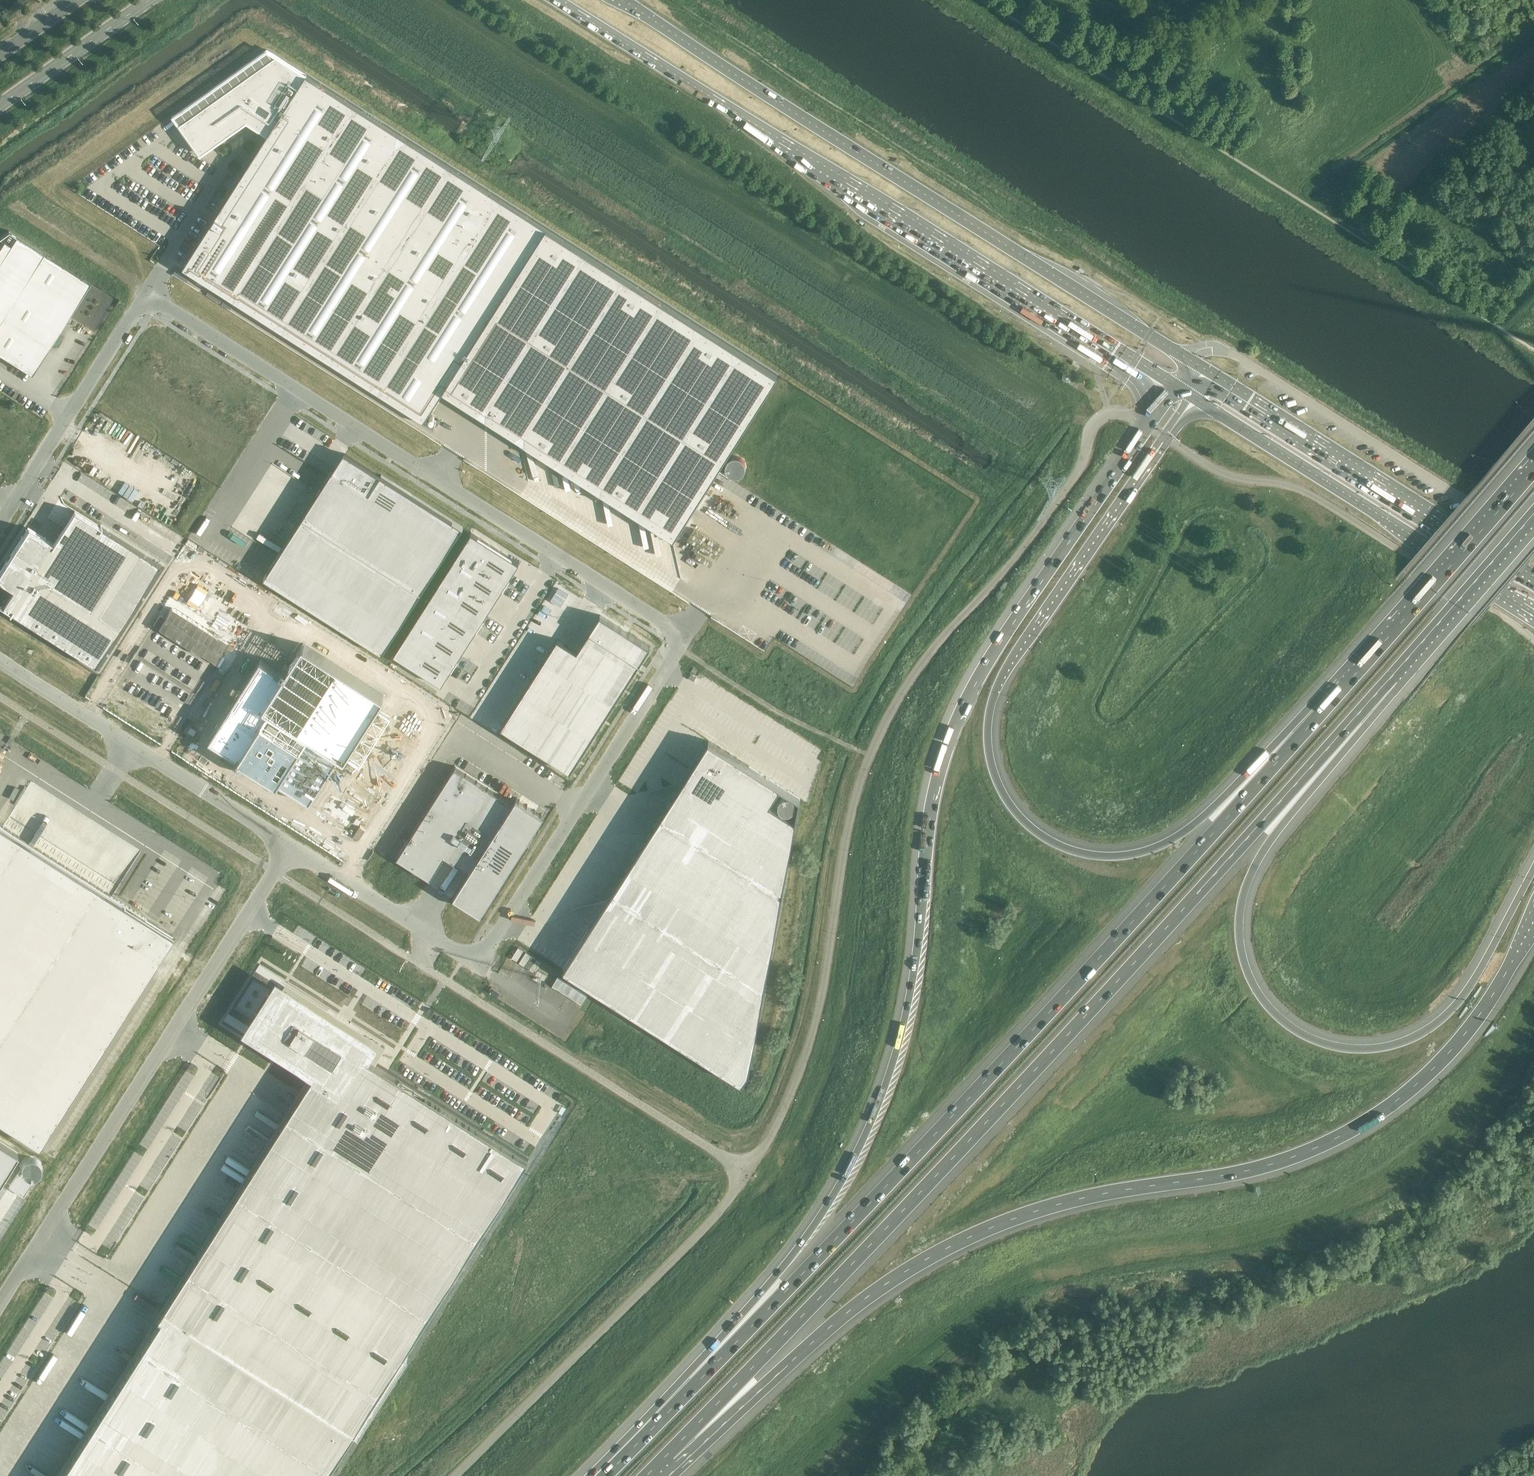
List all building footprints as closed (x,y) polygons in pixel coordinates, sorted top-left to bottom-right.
[(267,49),(174,116),(200,153),(247,120),(268,134),(183,266),(424,420),(443,389),(674,536),(777,374),(267,49)] [(0,236),(0,353),(32,373),(23,367),(40,340),(49,346),(90,282),(9,230),(0,236)] [(928,257),(932,251),(907,237),(904,243),(928,257)] [(332,471),(264,578),(382,653),(463,527),(381,475),(380,477),(345,454),(341,459),(340,459),(335,466),(337,467),(334,472),(332,471)] [(1409,545),(1413,539),(1389,523),(1385,529),(1409,545)] [(0,572),(0,605),(95,666),(160,564),(100,526),(79,560),(28,528),(0,572)] [(458,553),(506,583),(519,563),(471,532),(458,553)] [(493,603),(506,583),(458,553),(445,573),(493,603)] [(480,624),(493,603),(445,573),(432,593),(480,624)] [(467,644),(480,624),(432,593),(419,613),(467,644)] [(454,664),(467,644),(419,613),(406,634),(454,664)] [(558,638),(501,727),(570,771),(650,646),(599,614),(576,650),(558,638)] [(393,654),(441,685),(454,664),(406,634),(393,654)] [(606,901),(563,969),(742,1083),(749,1072),(800,798),(708,740),(681,784),(683,794),(675,796),(676,804),(668,806),(670,815),(661,817),(663,825),(655,827),(656,836),(648,838),(650,846),(641,848),(643,857),(634,859),(636,867),(628,869),(630,878),(621,880),(623,888),(614,890),(616,899),(606,901)] [(455,765),(396,858),(430,879),(445,856),(469,871),(454,895),(481,912),(543,814),(516,797),(513,802),(455,765)] [(38,1145),(172,935),(0,825),(0,1121),(38,1145)] [(316,1069),(164,1308),(356,1430),(528,1159),(364,1054),(371,1044),(358,1035),(356,1038),(345,1031),(346,1028),(334,1020),(332,1023),(324,1018),(325,1015),(288,991),(261,1034),(316,1069)] [(18,1152),(0,1141),(0,1180),(18,1152)] [(356,1430),(164,1308),(57,1475),(326,1475),(356,1430)]
